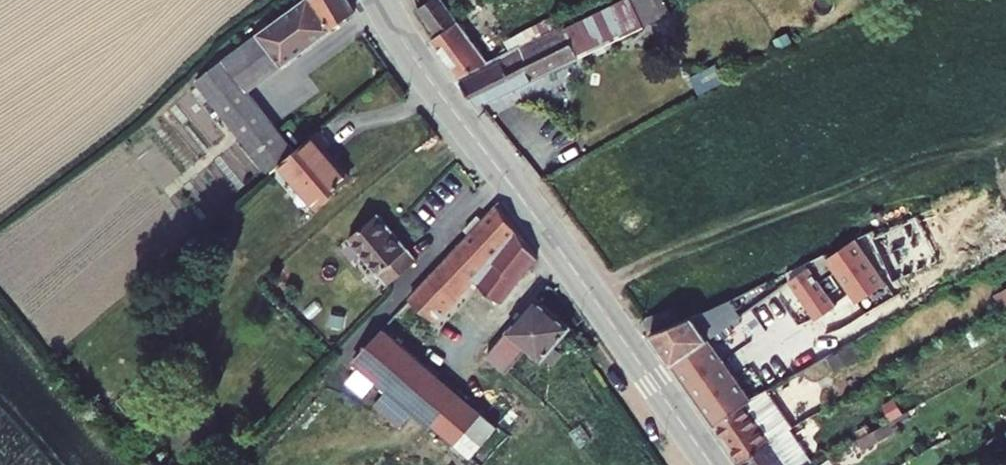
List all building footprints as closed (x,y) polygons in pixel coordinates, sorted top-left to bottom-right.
[(306,151),(260,90),(365,11),(358,0),(318,0),(206,83),(278,176),(281,173),(306,151)] [(471,19),(458,0),(447,0),(433,9),(452,37),(473,23),(476,25),(480,23),(475,16),(471,19)] [(475,81),(493,105),(688,12),(682,0),(630,0),(536,49),(540,57),(520,66),(517,60),(475,81)] [(484,15),(501,4),(498,0),(495,0),(480,10),(484,15)] [(473,76),(522,49),(519,44),(509,49),(504,41),(500,43),(497,38),(488,43),(480,32),(485,28),(480,23),(476,25),(473,23),(452,37),(447,40),(473,76)] [(720,64),(696,71),(701,88),(725,80),(720,64)] [(346,146),(331,130),(306,151),(281,173),(317,215),(358,180),(336,155),(346,146)] [(400,206),(381,221),(422,263),(438,250),(400,206)] [(507,208),(421,301),(444,324),(486,281),(512,306),(545,259),(507,208)] [(932,220),(890,238),(910,281),(951,262),(932,220)] [(422,263),(381,221),(370,230),(408,275),(422,263)] [(803,282),(854,352),(872,338),(853,312),(857,309),(838,280),(849,272),(872,303),(900,284),(869,241),(820,264),(822,268),(803,282)] [(582,328),(547,298),(503,352),(522,368),(537,351),(552,364),(555,361),(564,349),(582,328)] [(694,321),(666,332),(730,424),(766,400),(722,336),(738,326),(734,319),(753,305),(750,299),(732,308),(694,321)] [(689,308),(660,318),(666,332),(694,321),(689,308)] [(456,387),(393,331),(364,362),(404,397),(429,418),(456,387)] [(563,367),(572,356),(564,349),(555,361),(563,367)] [(482,464),(462,447),(489,415),(456,387),(429,418),(440,428),(408,464),(481,464),(482,464)] [(730,424),(755,461),(804,430),(779,393),(766,400),(730,424)] [(414,437),(429,418),(404,397),(390,413),(414,437)] [(482,464),(509,433),(489,415),(462,447),(482,464)] [(755,461),(758,464),(824,464),(826,464),(827,463),(804,430),(755,461)]
